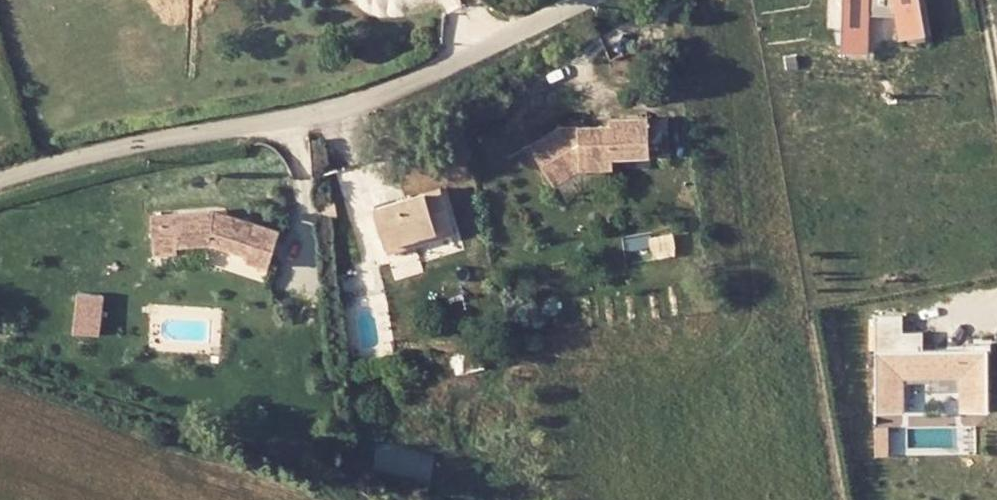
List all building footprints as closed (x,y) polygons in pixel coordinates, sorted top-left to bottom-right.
[(851,51),(878,51),(878,15),(903,16),(903,36),(928,37),(928,0),(851,0),(851,51)] [(664,109),(644,111),(647,147),(667,145),(664,109)] [(608,119),(558,123),(528,141),(551,179),(579,164),(611,161),(610,150),(647,147),(644,111),(608,113),(608,119)] [(451,225),(435,187),(368,213),(384,251),(417,238),(451,225)] [(185,242),(221,233),(255,248),(252,255),(272,263),(283,227),(216,203),(160,214),(166,253),(186,250),(185,242)] [(335,203),(321,205),(322,216),(336,214),(335,203)] [(454,233),(451,225),(417,238),(421,247),(454,233)] [(211,260),(268,279),(273,264),(216,245),(211,260)] [(84,291),(81,332),(107,334),(110,293),(84,291)] [(918,344),(917,329),(901,330),(900,310),(868,312),(871,347),(918,344)] [(868,347),(868,411),(899,411),(899,377),(932,377),(932,411),(981,411),(980,347),(868,347)] [(927,392),(926,378),(900,380),(902,411),(918,410),(917,393),(927,392)]
